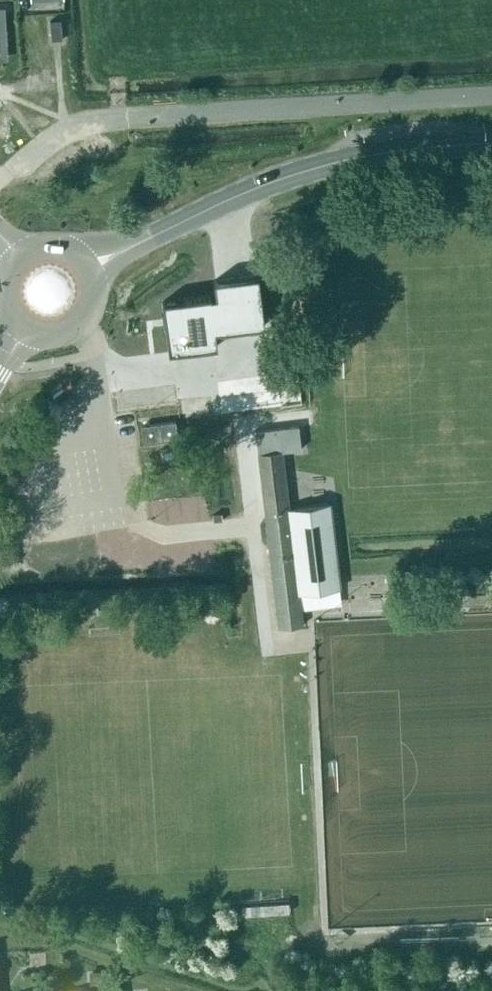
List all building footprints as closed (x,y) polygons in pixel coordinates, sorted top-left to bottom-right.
[(63,39),(61,20),(50,21),(52,40),(63,39)] [(265,324),(258,274),(214,279),(216,295),(211,296),(211,295),(162,301),(169,351),(217,345),(215,329),(220,329),(220,330),(265,324)] [(142,425),(144,443),(178,438),(176,421),(142,425)] [(299,426),(256,431),(279,628),(303,625),(299,593),(340,588),(330,503),(289,508),(283,451),(301,449),(299,426)] [(90,971),(90,984),(110,984),(110,971),(90,971)]
